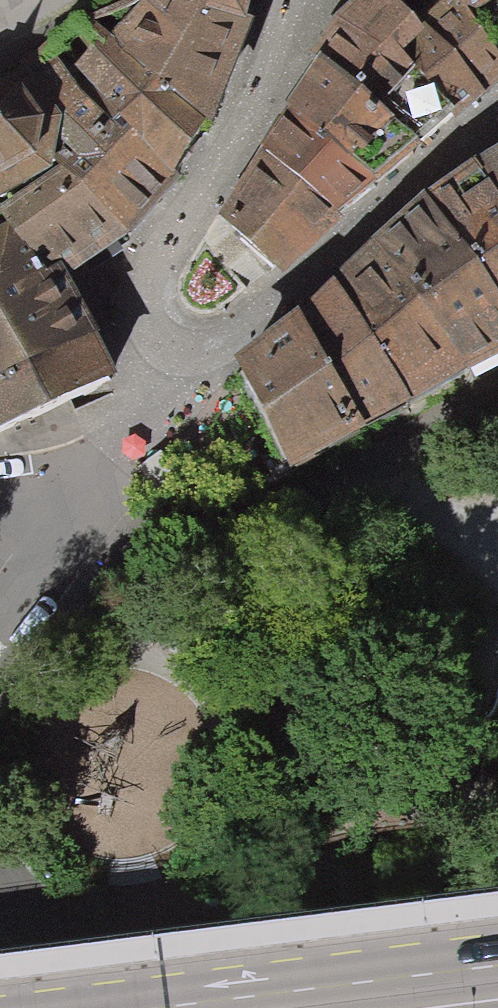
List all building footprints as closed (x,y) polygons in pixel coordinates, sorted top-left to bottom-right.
[(112,376),(68,276),(128,239),(166,183),(193,149),(243,43),(255,13),(247,11),(250,0),(108,0),(82,15),(74,21),(47,39),(109,137),(0,206),(0,211),(9,225),(0,229),(0,428),(112,376)] [(297,98),(271,140),(261,155),(225,212),(283,275),(497,88),(497,0),(357,0),(297,98)] [(103,136),(45,41),(0,69),(0,198),(103,136)] [(497,191),(497,151),(479,162),(497,191)] [(497,300),(497,191),(479,162),(431,193),(497,300)] [(456,375),(497,354),(497,300),(431,193),(374,245),(456,375)] [(456,375),(374,245),(336,281),(410,402),(456,375)] [(336,281),(299,313),(366,429),(410,402),(336,281)] [(294,467),(366,429),(299,313),(231,366),(294,467)]
